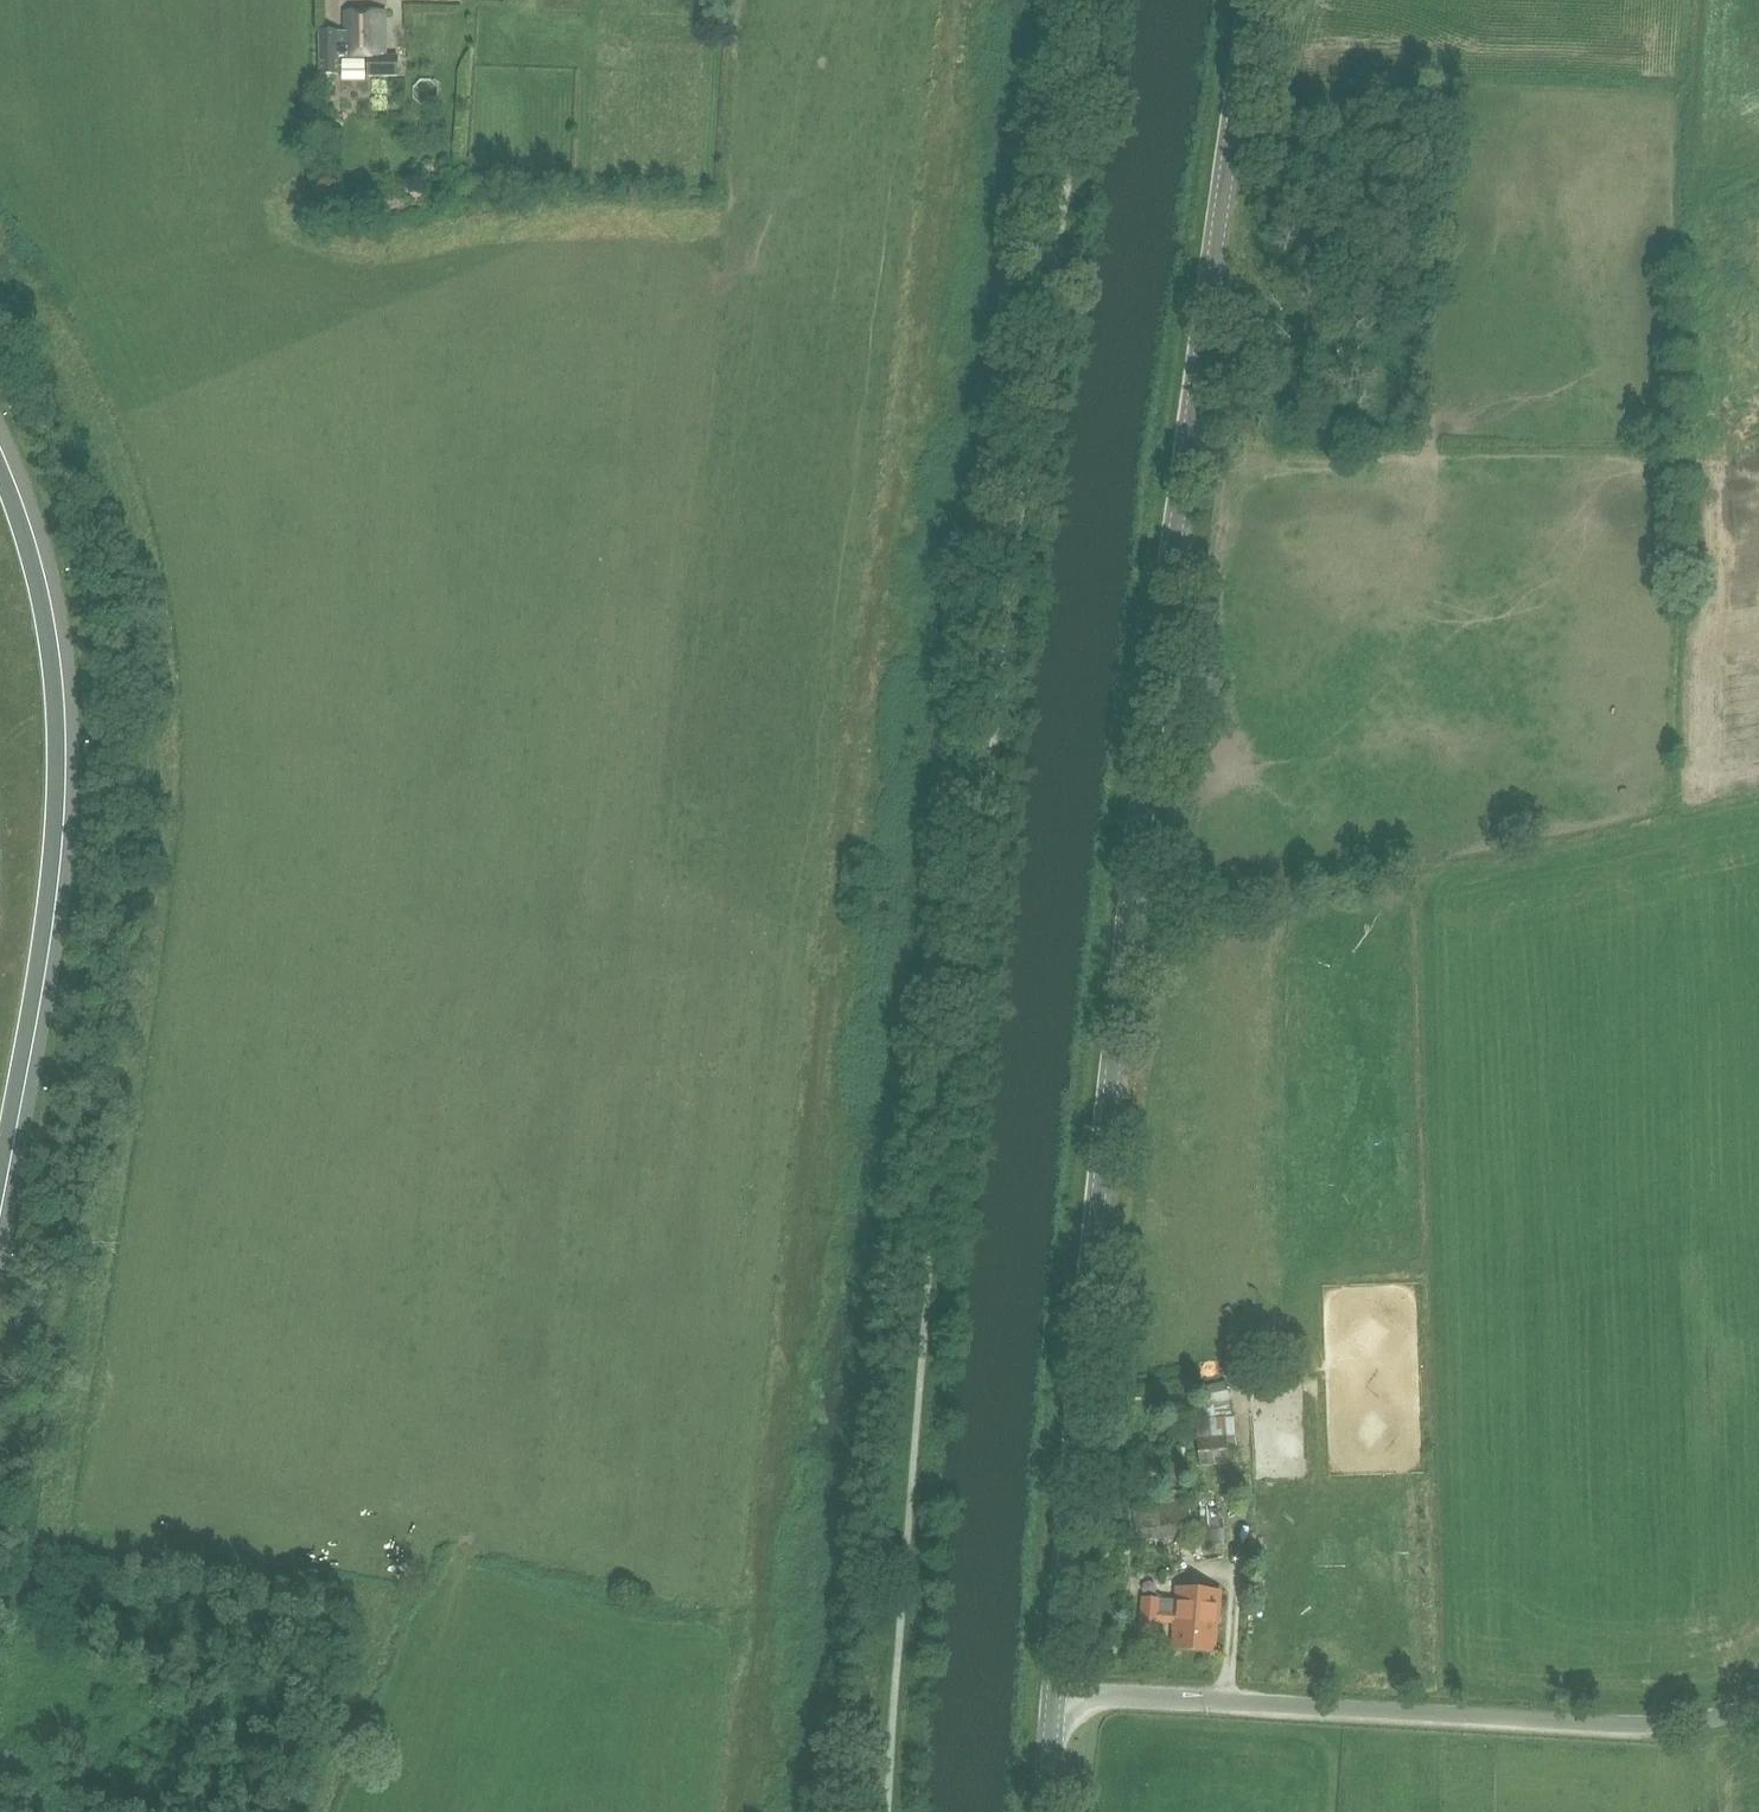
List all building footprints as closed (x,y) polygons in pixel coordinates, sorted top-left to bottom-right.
[(377,55),(376,12),(344,12),(344,30),(319,31),(319,73),(337,73),(337,56),(346,56),(346,57),(367,57),(368,75),(397,75),(397,55),(377,55)] [(1244,1373),(1248,1391),(1303,1378),(1298,1360),(1244,1373)] [(1233,1416),(1232,1416),(1231,1400),(1230,1401),(1225,1381),(1204,1386),(1208,1401),(1193,1402),(1194,1421),(1195,1421),(1196,1438),(1199,1466),(1228,1462),(1237,1461),(1234,1434),(1235,1434),(1233,1416)] [(1182,1420),(1171,1421),(1171,1419),(1157,1420),(1157,1434),(1171,1433),(1171,1434),(1183,1435),(1182,1420)] [(1137,1542),(1191,1534),(1187,1500),(1133,1509),(1137,1542)] [(1199,1509),(1200,1545),(1226,1543),(1225,1520),(1216,1508),(1199,1509)] [(1162,1598),(1141,1597),(1138,1628),(1160,1631),(1161,1623),(1173,1624),(1172,1649),(1213,1652),(1215,1620),(1218,1620),(1219,1591),(1176,1588),(1174,1612),(1161,1611),(1162,1598)]
